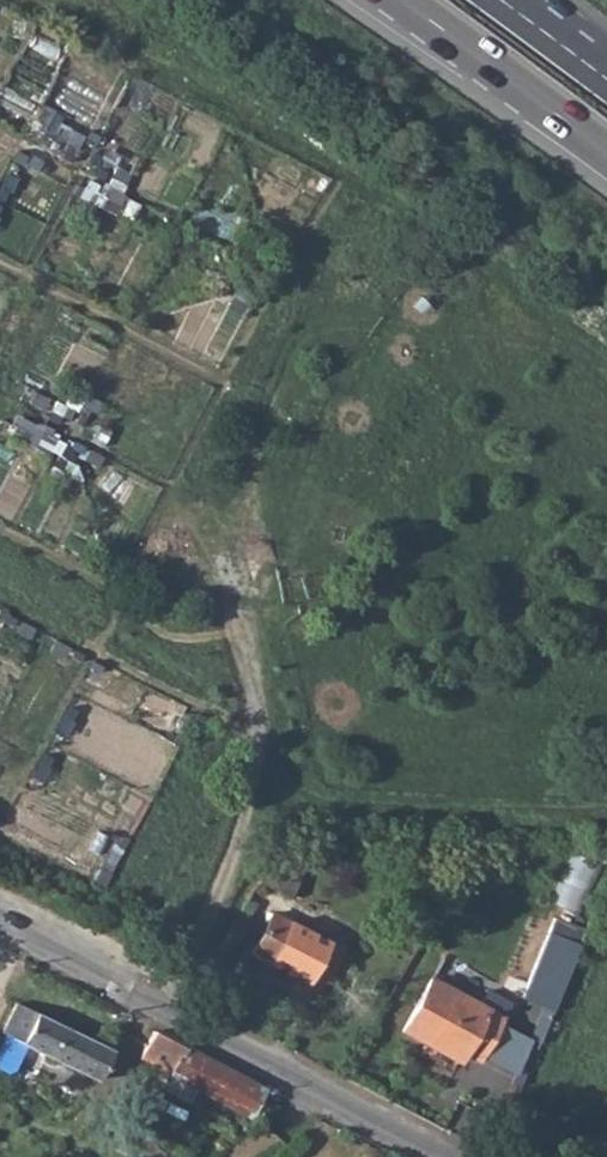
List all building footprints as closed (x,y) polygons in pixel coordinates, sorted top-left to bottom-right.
[(249,952),(306,981),(316,962),(328,969),(339,947),(270,913),(249,952)] [(546,929),(518,995),(541,1006),(552,1010),(580,943),(546,929)] [(479,1004),(431,977),(401,1030),(456,1060),(461,1052),(477,1061),(481,1055),(497,1025),(502,1017),(479,1004)] [(479,1004),(502,1017),(510,1002),(487,989),(479,1004)] [(1,1033),(96,1080),(111,1050),(15,1003),(1,1033)] [(530,1033),(541,1037),(552,1010),(541,1006),(530,1033)] [(481,1055),(496,1063),(511,1033),(497,1025),(481,1055)] [(139,1059),(246,1115),(261,1087),(153,1031),(139,1059)] [(504,1098),(512,1102),(535,1050),(526,1045),(504,1098)]
